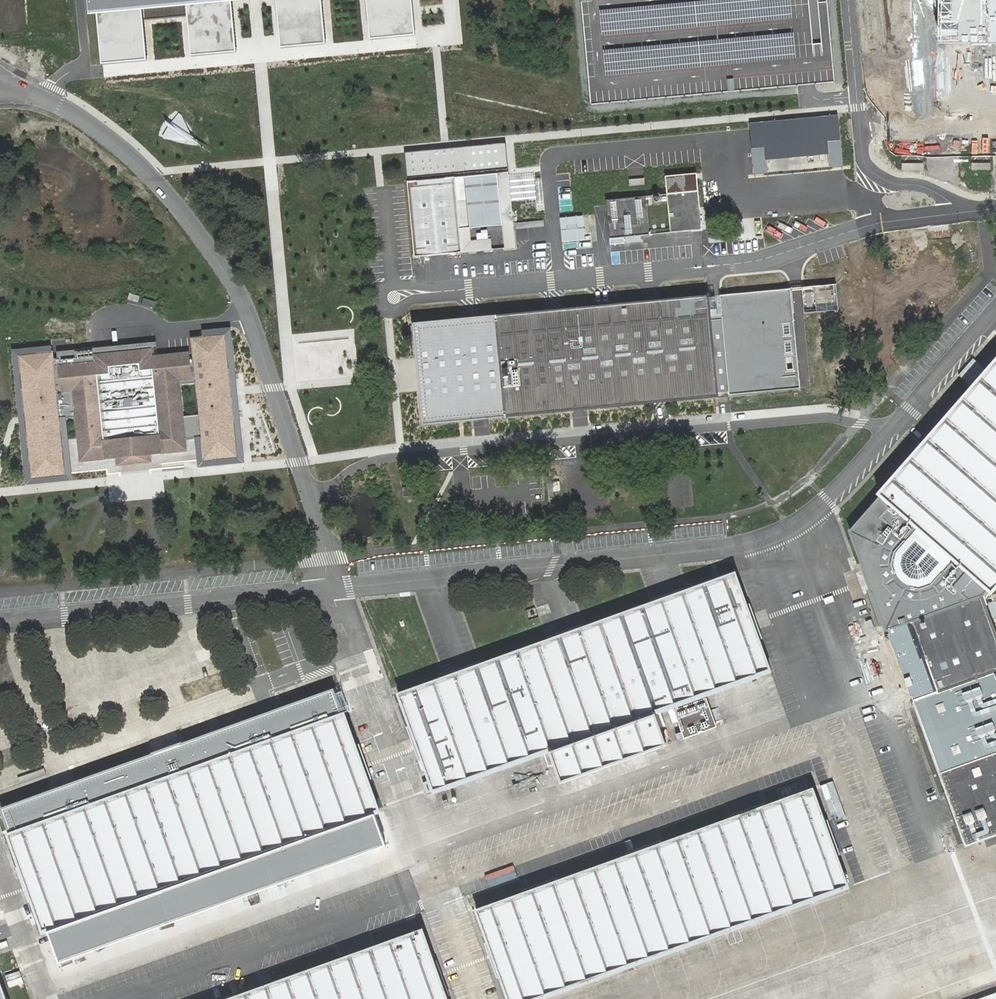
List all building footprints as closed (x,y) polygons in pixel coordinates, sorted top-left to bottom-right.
[(94,65),(147,60),(142,10),(178,6),(183,56),(236,51),(231,2),(251,0),(88,0),(94,65)] [(272,50),(326,45),(321,0),(268,0),(272,50)] [(363,40),(414,35),(410,0),(359,0),(363,40)] [(598,109),(840,90),(833,0),(589,0),(598,109)] [(939,43),(995,43),(995,0),(940,0),(939,43)] [(838,116),(747,123),(751,176),(842,169),(838,116)] [(505,144),(402,154),(404,180),(507,171),(505,144)] [(507,174),(405,183),(412,257),(490,250),(489,239),(470,241),(470,229),(499,226),(501,249),(514,248),(511,219),(507,174)] [(697,192),(666,195),(670,233),(701,230),(697,192)] [(646,197),(607,201),(610,239),(649,235),(646,197)] [(595,215),(561,218),(563,245),(597,242),(595,215)] [(798,387),(790,290),(718,296),(726,393),(798,387)] [(706,296),(413,323),(422,422),(716,395),(706,296)] [(227,333),(192,336),(205,460),(239,457),(227,333)] [(96,362),(57,365),(60,393),(72,392),(79,463),(187,453),(181,382),(193,380),(190,353),(152,356),(152,349),(95,354),(96,362)] [(53,351),(18,355),(31,479),(66,475),(53,351)] [(887,632),(985,594),(995,582),(995,360),(877,495),(880,499),(849,534),(884,633),(887,632)] [(736,573),(398,695),(433,793),(551,750),(563,783),(668,745),(656,712),(770,671),(736,573)] [(887,632),(964,846),(995,835),(995,627),(985,594),(887,632)] [(344,714),(6,836),(42,936),(380,813),(344,714)] [(476,909),(507,998),(537,998),(846,889),(812,789),(476,909)] [(226,998),(446,998),(422,929),(226,998)]
